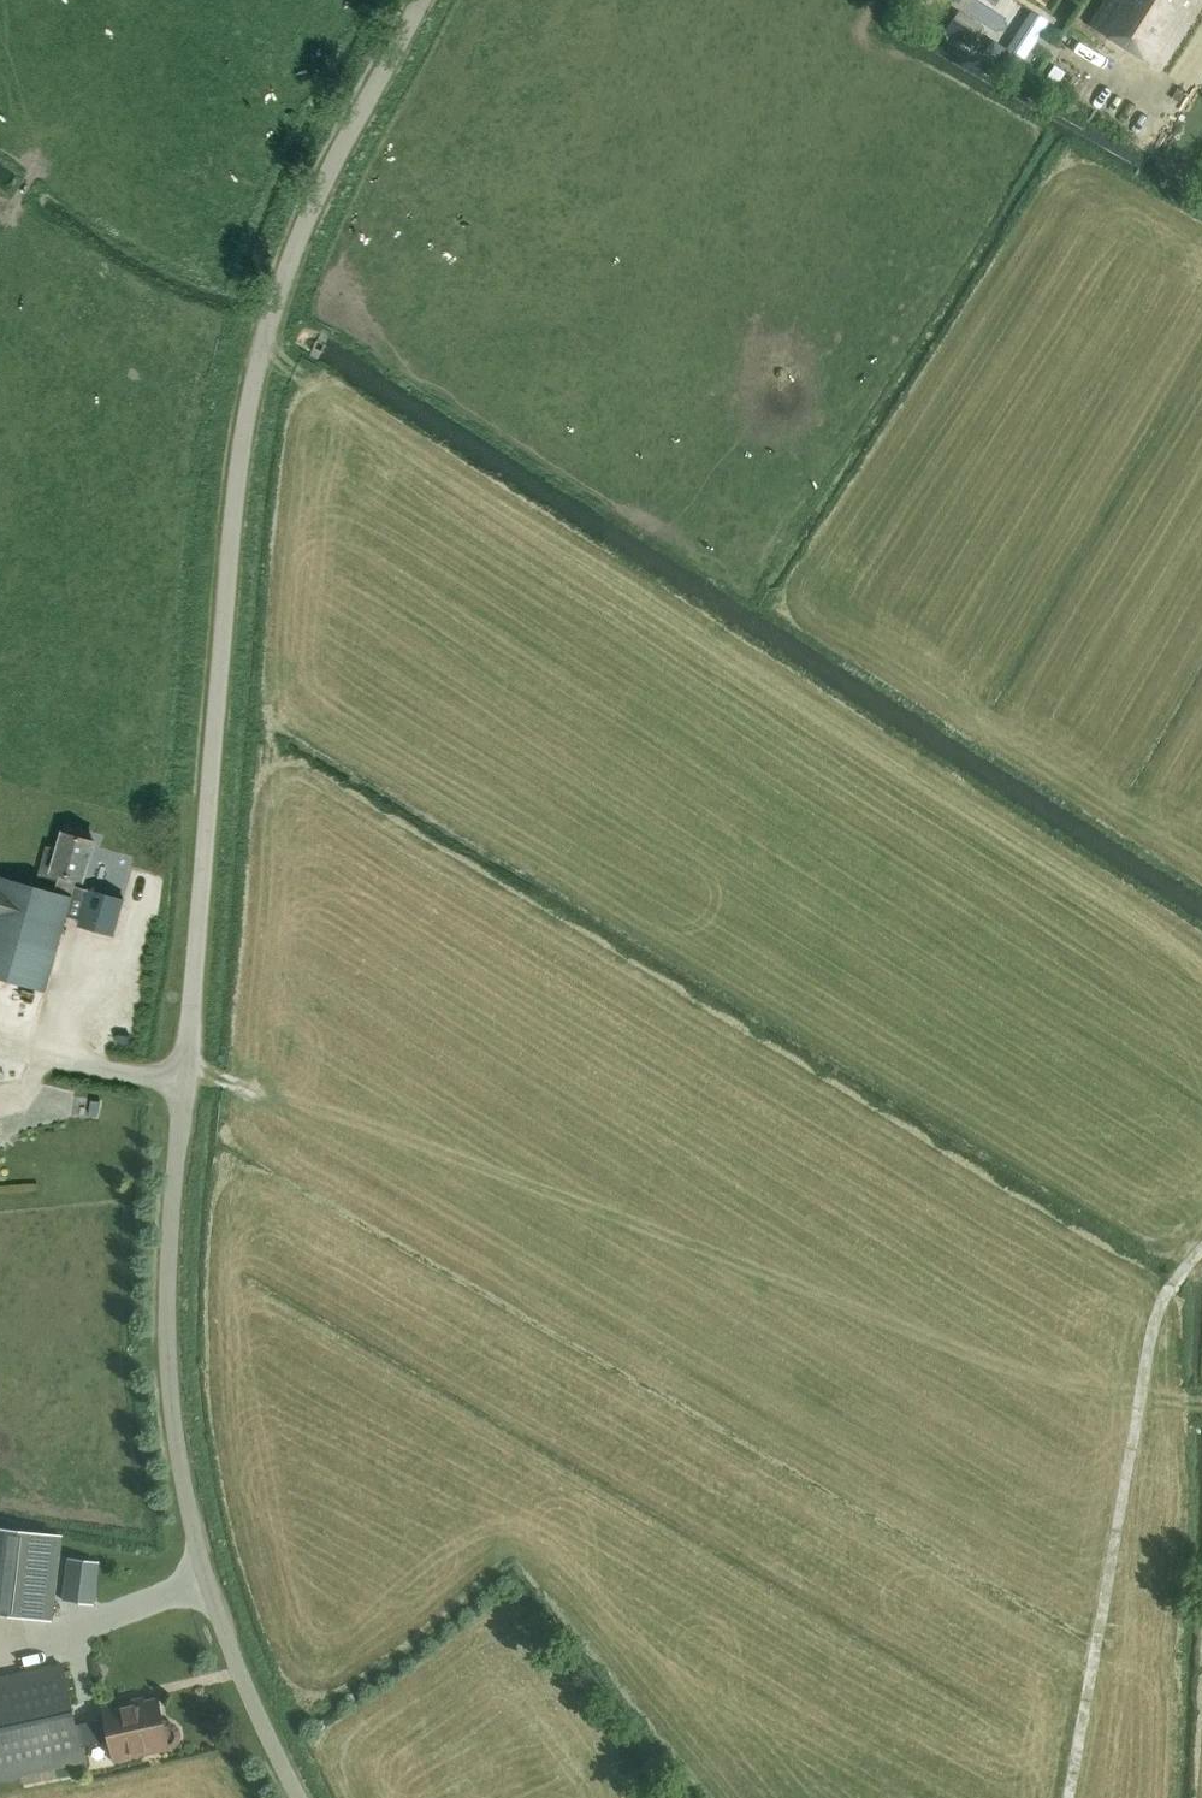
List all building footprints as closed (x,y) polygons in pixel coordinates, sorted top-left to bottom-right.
[(1093,25),(1160,68),(1201,2),(1201,0),(1108,0),(1093,25)] [(1022,59),(1047,21),(1034,12),(1009,50),(1022,59)] [(57,881),(53,893),(0,877),(0,978),(44,991),(65,916),(78,919),(76,925),(112,936),(122,899),(86,889),(86,890),(72,886),(74,879),(80,880),(92,841),(61,832),(56,849),(45,846),(36,875),(57,881)] [(68,1113),(94,1112),(93,1093),(67,1095),(68,1113)] [(47,1621),(58,1534),(0,1527),(0,1615),(47,1621)] [(99,1561),(70,1558),(64,1601),(93,1605),(99,1561)] [(158,1699),(132,1706),(131,1702),(102,1708),(105,1719),(76,1725),(62,1664),(0,1678),(0,1780),(84,1761),(81,1746),(110,1740),(114,1760),(170,1747),(174,1746),(178,1741),(179,1735),(178,1730),(175,1725),(169,1723),(164,1723),(158,1699)]
